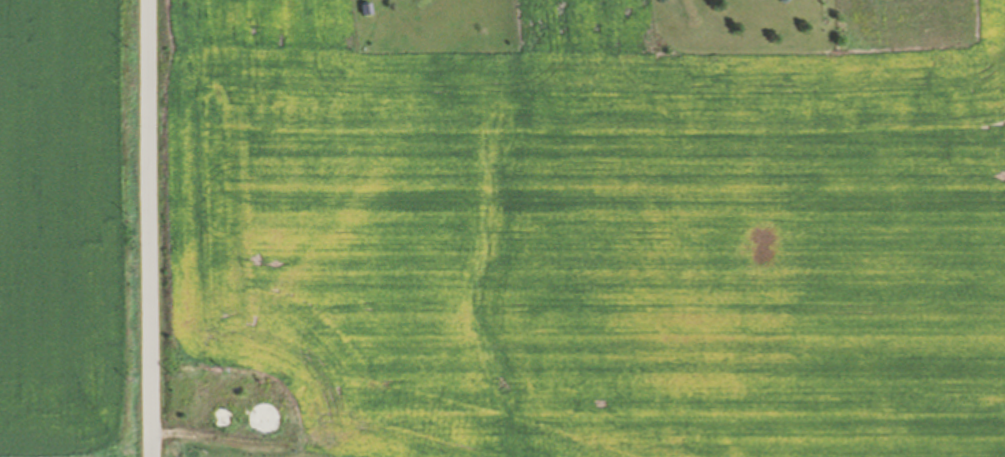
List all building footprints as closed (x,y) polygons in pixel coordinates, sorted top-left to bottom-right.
[(265,403),(259,429),(277,433),(283,408),(265,403)] [(240,421),(232,406),(218,414),(225,429),(240,421)]
